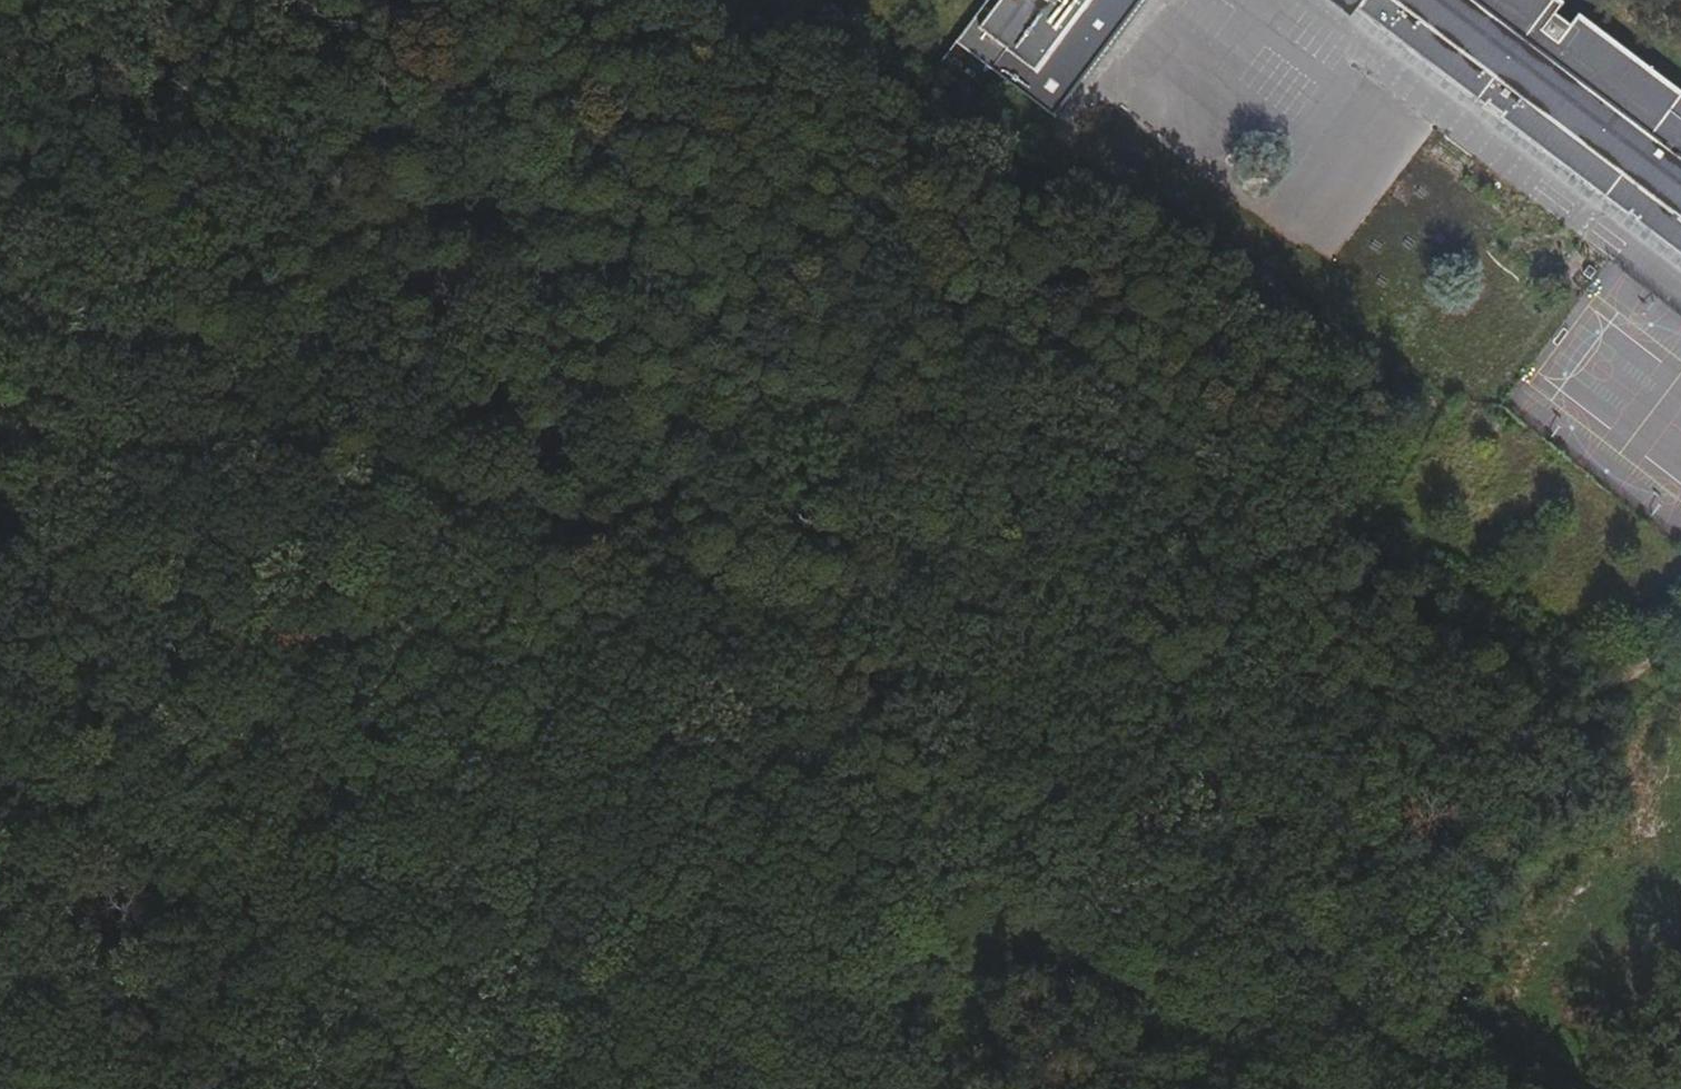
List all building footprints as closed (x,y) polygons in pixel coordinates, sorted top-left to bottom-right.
[(962,41),(999,70),(1056,114),(1142,0),(994,0),(962,41)] [(1586,17),(1577,28),(1562,17),(1571,5),(1564,0),(1329,0),(1352,17),(1366,1),(1376,9),(1372,14),(1658,232),(1680,249),(1680,89),(1586,17)]
